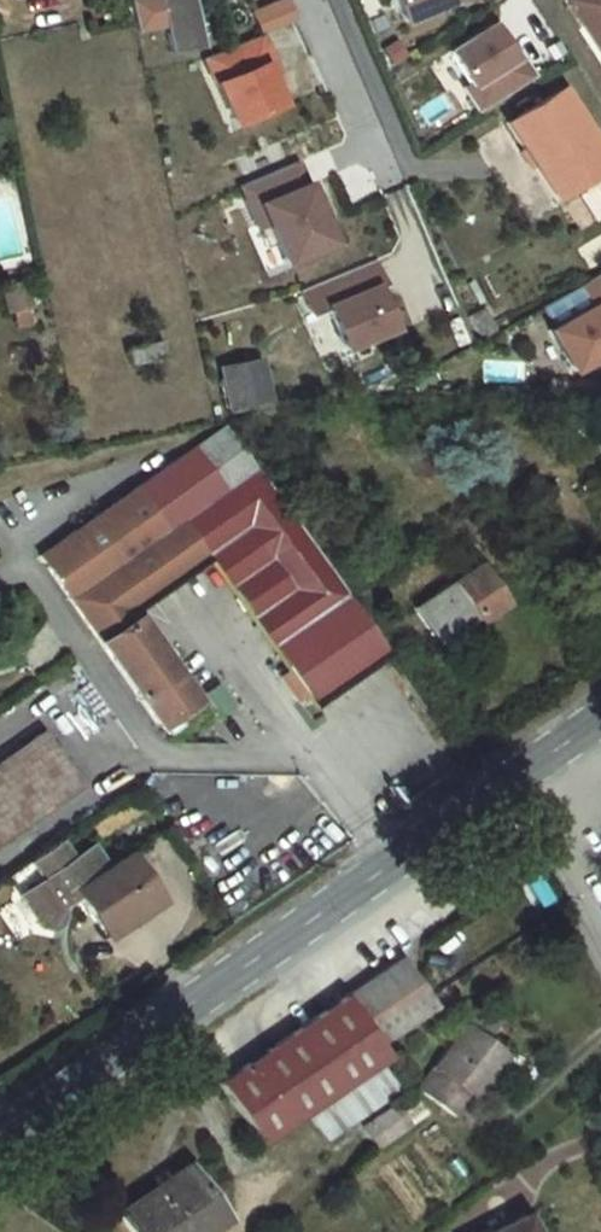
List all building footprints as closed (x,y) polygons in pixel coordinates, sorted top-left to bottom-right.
[(171,27),(177,55),(204,49),(193,0),(151,0),(140,2),(147,32),(171,27)] [(298,17),(291,0),(282,0),(256,11),(265,31),(298,17)] [(411,22),(457,1),(457,0),(401,0),(411,22)] [(600,46),(600,0),(568,0),(600,46)] [(453,57),(476,88),(471,92),(487,114),(538,77),(522,55),(517,58),(495,27),(453,57)] [(270,73),(265,61),(274,57),(263,32),(208,56),(236,121),(282,101),(270,73)] [(265,61),(270,73),(279,70),(274,57),(265,61)] [(569,93),(515,129),(564,203),(582,192),(600,178),(600,140),(569,93)] [(266,232),(275,228),(293,268),(341,247),(315,187),(313,188),(304,167),(248,191),(266,232)] [(582,192),(587,200),(600,191),(600,178),(582,192)] [(333,331),(347,325),(365,365),(414,343),(397,303),(405,300),(395,276),(323,307),(333,331)] [(590,284),(600,302),(600,276),(590,284)] [(562,328),(585,365),(600,355),(600,304),(562,328)] [(490,318),(477,328),(489,347),(504,337),(490,318)] [(274,402),(266,363),(226,372),(235,410),(274,402)] [(339,597),(223,427),(130,488),(102,506),(28,554),(151,727),(188,702),(127,616),(203,562),(306,704),(377,653),(339,597)] [(495,595),(456,576),(409,608),(434,643),(495,595)] [(37,732),(0,758),(0,835),(72,784),(37,732)] [(67,862),(54,843),(26,864),(39,882),(53,901),(30,917),(52,947),(65,950),(72,945),(73,932),(70,927),(87,914),(105,940),(157,902),(126,859),(105,873),(87,848),(67,862)] [(268,1144),(400,1056),(392,1044),(443,1011),(405,956),(219,1085),(228,1098),(268,1144)] [(475,1088),(457,1072),(437,1057),(390,1119),(421,1145),(438,1127),(445,1128),(475,1088)] [(161,1193),(108,1231),(191,1231),(161,1193)]
